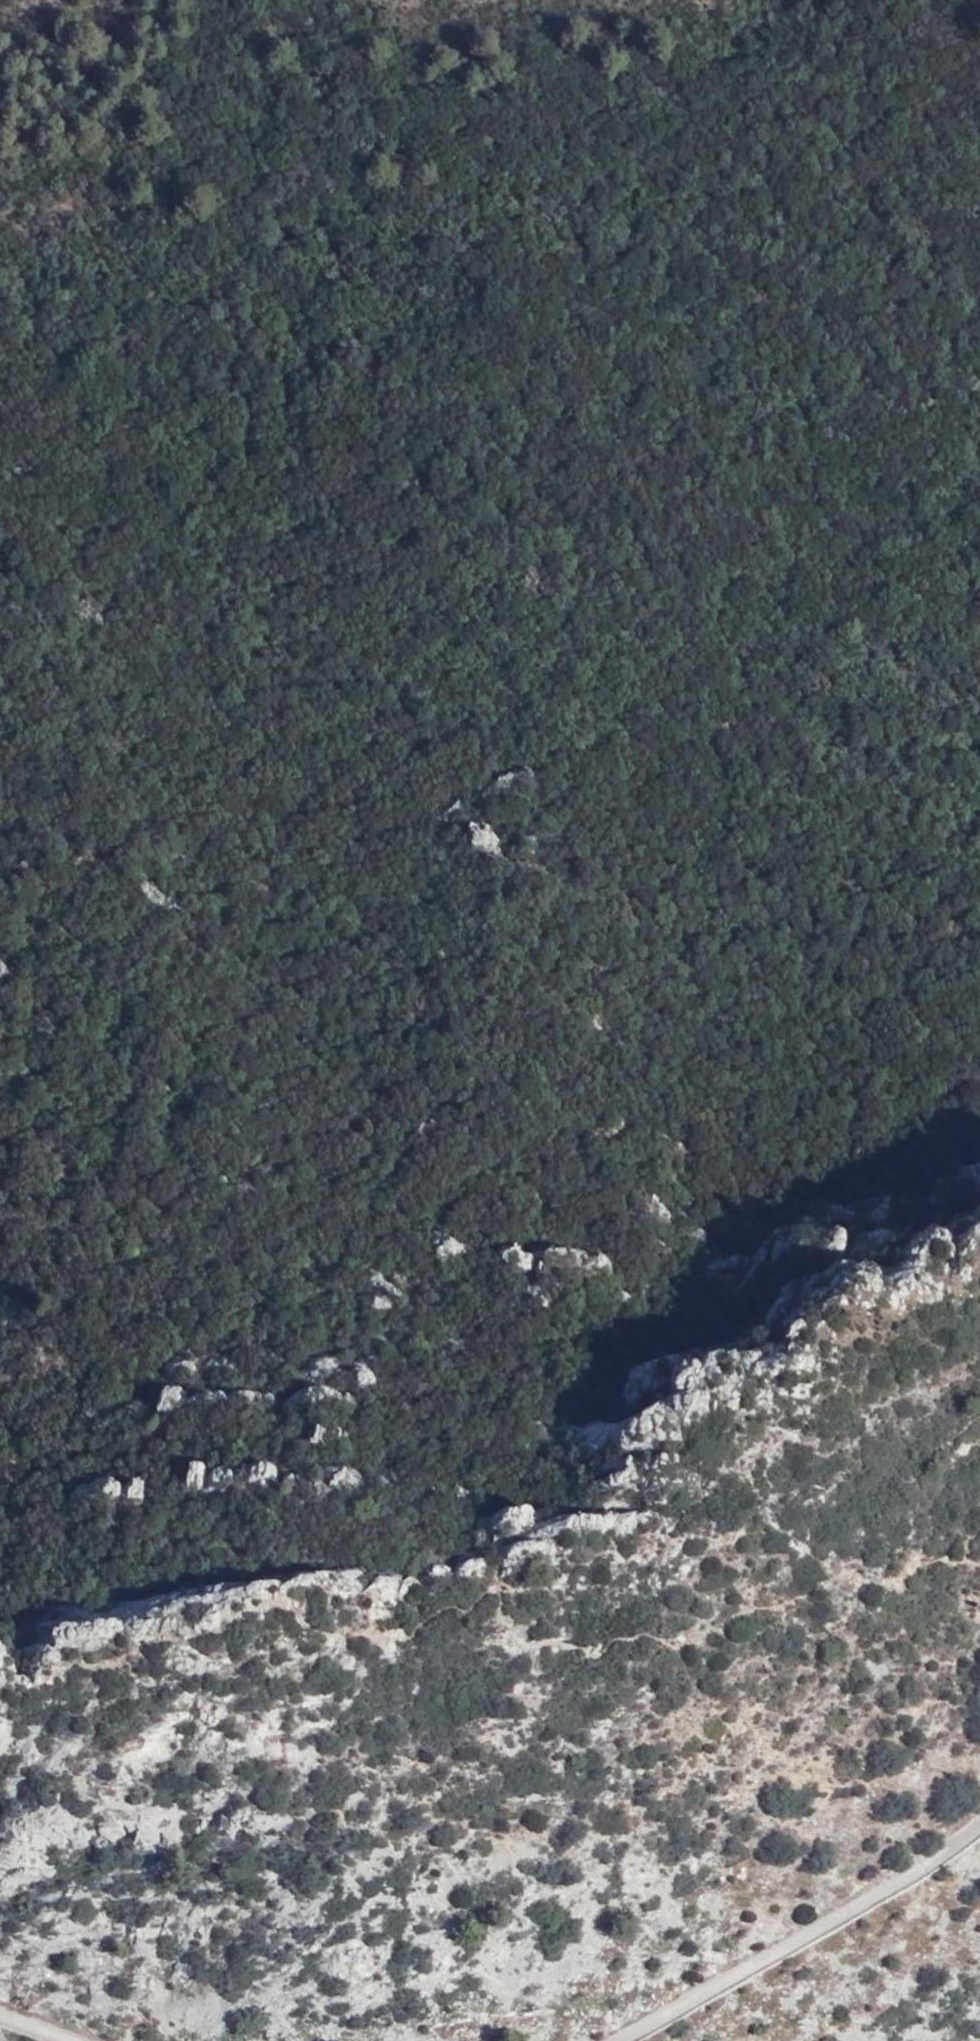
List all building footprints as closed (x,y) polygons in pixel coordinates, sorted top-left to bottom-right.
[(126,1491),(142,1493),(144,1474),(127,1473),(126,1491)]
